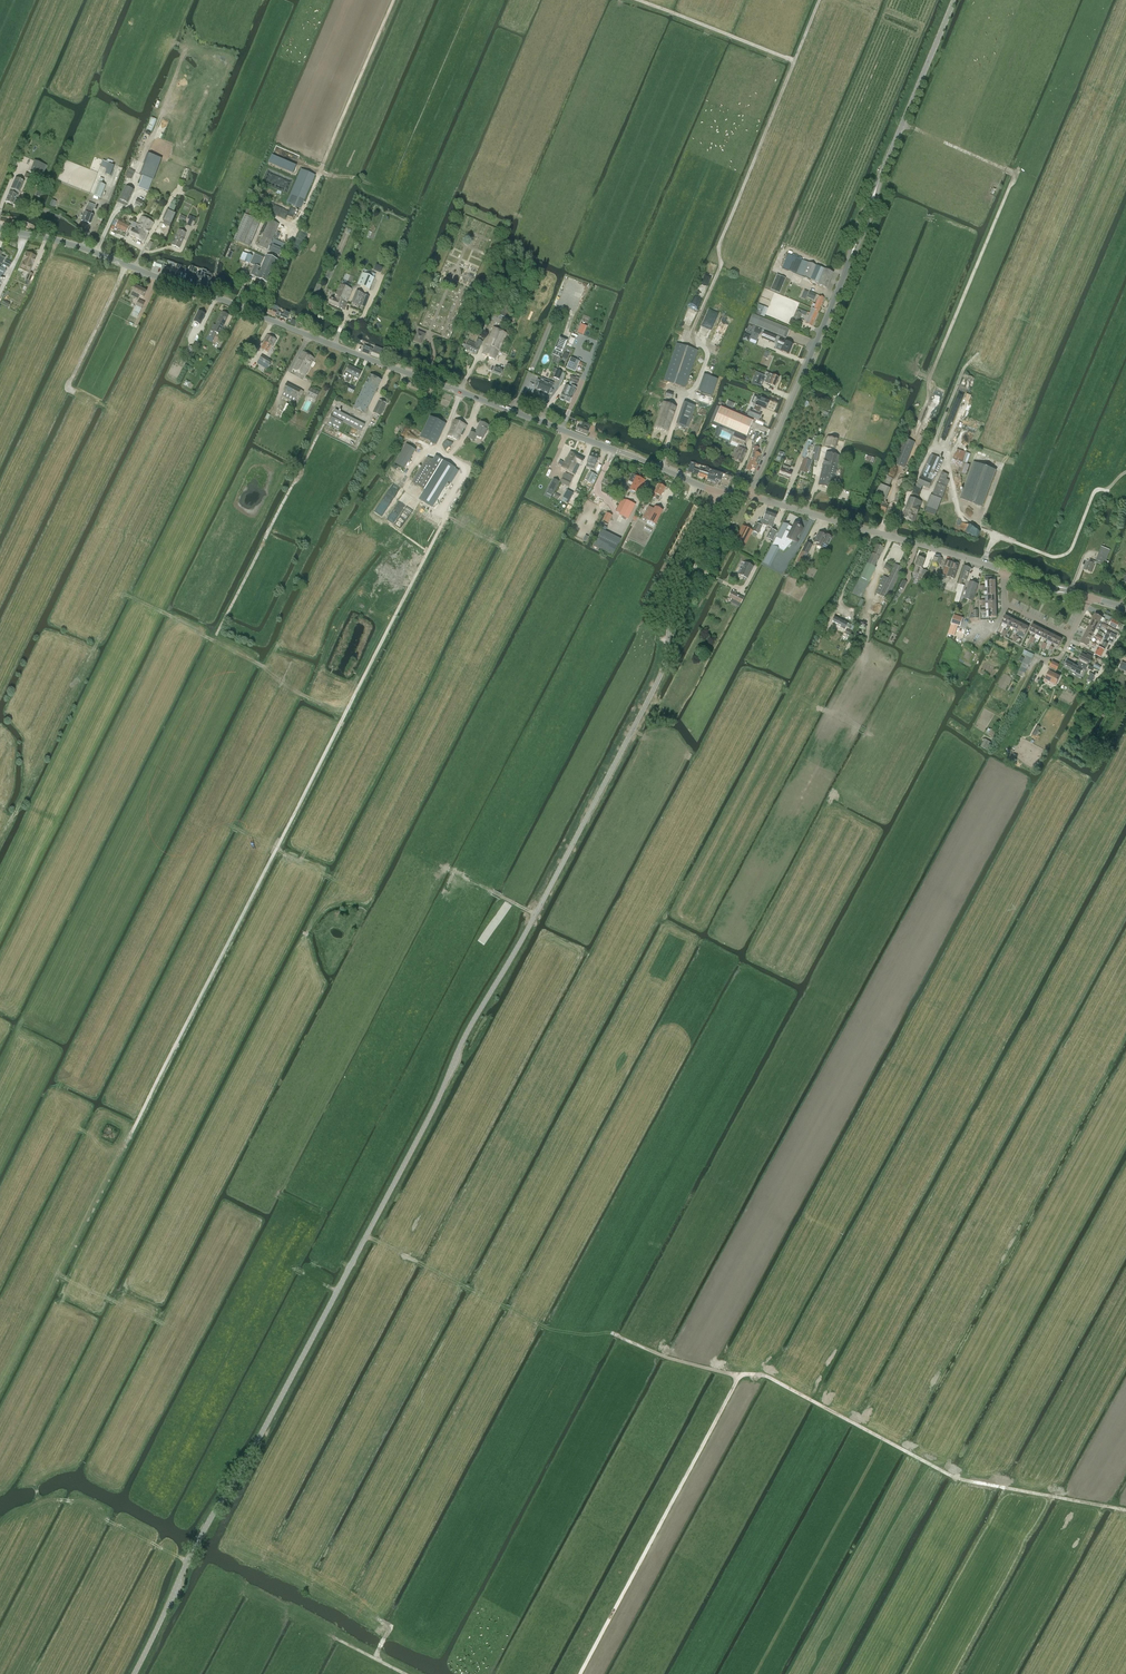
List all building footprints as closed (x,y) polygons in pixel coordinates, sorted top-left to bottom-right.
[(147,164),(138,188),(148,191),(153,179),(154,180),(162,159),(155,156),(157,150),(149,147),(147,153),(147,154),(144,163),(147,164)] [(293,173),(296,166),(272,155),(269,163),(293,173)] [(107,168),(106,173),(112,175),(115,164),(103,160),(101,166),(107,168)] [(45,171),(32,166),(30,171),(43,176),(45,171)] [(302,170),(287,203),(300,209),(315,175),(302,170)] [(9,203),(20,180),(16,178),(11,189),(10,192),(9,192),(5,201),(9,203)] [(101,198),(106,185),(102,184),(104,179),(100,178),(94,195),(101,198)] [(20,180),(9,203),(16,206),(19,200),(15,199),(17,195),(18,192),(19,192),(24,181),(20,180)] [(126,187),(120,200),(128,203),(134,190),(126,187)] [(261,201),(270,201),(270,190),(261,190),(261,201)] [(188,196),(185,201),(192,205),(195,200),(188,196)] [(51,199),(48,207),(53,210),(57,202),(51,199)] [(89,202),(87,207),(85,212),(82,221),(90,224),(94,215),(91,214),(93,209),(95,205),(89,202)] [(171,223),(175,213),(173,213),(168,211),(168,210),(164,220),(164,221),(170,223),(171,223)] [(249,247),(260,222),(245,215),(234,241),(249,247)] [(142,216),(136,228),(146,233),(142,241),(145,242),(148,234),(150,231),(154,223),(142,216)] [(190,220),(187,225),(190,227),(193,221),(195,222),(196,219),(189,216),(188,219),(190,220)] [(0,222),(0,224),(8,226),(10,226),(14,227),(14,226),(17,227),(22,228),(23,223),(19,221),(16,220),(15,222),(11,221),(11,223),(9,222),(9,220),(1,218),(0,222)] [(270,220),(259,245),(280,255),(285,244),(274,239),(272,242),(271,242),(279,224),(270,220)] [(129,227),(121,223),(119,222),(116,228),(127,233),(129,227)] [(130,235),(142,241),(146,233),(136,228),(134,231),(132,230),(130,235)] [(176,236),(172,245),(179,248),(183,239),(186,233),(179,230),(176,236)] [(243,252),(240,259),(245,261),(249,263),(252,256),(248,254),(243,252)] [(23,261),(20,268),(28,271),(30,272),(33,264),(36,257),(26,253),(22,261),(23,261)] [(788,253),(782,267),(786,269),(792,255),(788,253)] [(250,264),(252,265),(255,266),(251,275),(254,276),(254,278),(255,278),(256,278),(257,278),(260,272),(258,271),(259,268),(264,258),(254,254),(250,264)] [(260,272),(257,278),(268,283),(278,260),(267,255),(260,272)] [(792,255),(786,269),(810,280),(816,266),(812,264),(792,255)] [(816,266),(810,280),(817,282),(816,284),(827,288),(833,273),(816,266)] [(168,267),(165,275),(177,280),(180,272),(168,267)] [(325,277),(330,279),(334,271),(329,269),(325,277)] [(207,271),(206,274),(201,286),(210,290),(212,283),(210,283),(213,275),(212,274),(209,273),(209,272),(207,271)] [(201,286),(206,274),(204,273),(203,273),(202,275),(198,273),(194,284),(196,285),(201,286)] [(369,289),(374,278),(363,273),(358,284),(369,289)] [(776,286),(773,285),(771,289),(774,291),(779,293),(785,278),(780,276),(776,286)] [(351,289),(343,286),(341,284),(337,293),(342,295),(340,300),(347,303),(352,290),(351,289)] [(133,292),(131,296),(138,299),(140,295),(144,297),(147,291),(136,286),(133,292)] [(356,291),(352,303),(358,305),(359,306),(359,305),(365,308),(369,297),(364,294),(356,291)] [(814,300),(816,295),(810,292),(807,297),(814,300)] [(340,300),(342,295),(337,293),(334,300),(331,298),(328,303),(344,310),(347,303),(340,300)] [(813,303),(811,308),(812,308),(818,311),(824,298),(819,296),(815,304),(813,303)] [(10,303),(3,300),(1,304),(8,308),(10,303)] [(136,306),(134,311),(139,313),(142,308),(145,303),(139,300),(136,306)] [(270,308),(267,314),(275,317),(276,314),(280,315),(281,312),(278,310),(279,308),(272,304),(270,308)] [(496,318),(507,323),(510,316),(509,315),(510,312),(508,311),(510,307),(503,304),(496,318)] [(758,305),(754,313),(760,316),(763,307),(758,305)] [(818,311),(812,308),(810,313),(808,312),(807,314),(809,315),(806,323),(812,326),(818,312),(818,311)] [(199,310),(193,321),(200,325),(206,314),(199,310)] [(707,318),(716,319),(717,311),(709,310),(707,318)] [(796,311),(793,319),(798,321),(801,313),(796,311)] [(208,336),(207,339),(212,342),(214,339),(216,333),(219,334),(226,320),(228,315),(222,312),(219,320),(216,326),(213,324),(208,336)] [(786,328),(761,318),(753,315),(749,323),(786,338),(789,329),(787,328),(786,328)] [(577,333),(583,336),(587,326),(581,324),(577,333)] [(489,346),(499,351),(507,334),(494,327),(485,347),(488,349),(489,346)] [(764,331),(762,338),(770,341),(774,343),(776,336),(773,335),(764,331)] [(416,337),(415,340),(419,342),(420,339),(421,338),(422,338),(423,334),(419,332),(416,337)] [(273,347),(277,339),(267,334),(263,342),(264,342),(260,349),(268,353),(271,346),(273,347)] [(483,342),(478,339),(475,344),(468,340),(464,348),(470,351),(469,352),(472,353),(473,352),(476,354),(482,343),(483,342)] [(561,356),(567,341),(561,339),(555,354),(561,356)] [(793,344),(784,341),(780,339),(778,344),(782,346),(780,351),(788,354),(793,344)] [(685,388),(698,351),(677,343),(664,381),(685,388)] [(191,357),(195,348),(189,346),(185,354),(191,357)] [(369,355),(372,349),(364,346),(362,352),(369,355)] [(495,360),(499,351),(489,346),(488,349),(485,347),(482,354),(495,360)] [(381,360),(385,351),(374,347),(371,355),(381,360)] [(303,351),(292,369),(305,376),(311,366),(315,358),(303,351)] [(271,359),(270,360),(262,355),(259,360),(269,365),(272,360),(271,359)] [(571,358),(567,369),(575,372),(578,365),(581,366),(583,363),(571,358)] [(346,371),(344,375),(347,377),(345,381),(349,382),(351,379),(352,376),(358,379),(362,372),(349,366),(346,371)] [(501,376),(503,370),(495,366),(493,373),(501,376)] [(554,368),(552,372),(555,373),(554,377),(559,380),(563,372),(557,370),(557,369),(554,368)] [(760,375),(755,386),(760,388),(763,381),(764,382),(764,383),(775,387),(779,378),(766,372),(765,376),(764,376),(764,377),(760,375)] [(365,414),(381,380),(370,375),(354,408),(365,414)] [(712,396),(718,379),(704,375),(698,391),(712,396)] [(560,399),(565,401),(571,386),(572,383),(577,384),(579,379),(576,377),(575,378),(571,377),(569,381),(570,382),(568,386),(565,385),(564,389),(563,391),(560,399)] [(537,380),(535,385),(538,386),(536,389),(537,389),(549,394),(549,395),(550,393),(551,394),(552,393),(553,391),(553,390),(552,389),(553,386),(554,383),(550,382),(549,384),(547,383),(548,380),(542,378),(540,380),(540,381),(537,380)] [(285,390),(282,396),(294,402),(297,397),(301,390),(287,383),(283,390),(285,390)] [(571,386),(565,401),(570,403),(576,388),(571,386)] [(316,400),(319,392),(310,388),(306,395),(316,400)] [(755,405),(752,410),(759,413),(762,408),(766,409),(769,401),(758,397),(755,405)] [(380,416),(386,404),(379,400),(373,413),(380,416)] [(728,400),(725,408),(733,410),(735,402),(728,400)] [(676,406),(670,404),(663,402),(654,428),(667,432),(676,406)] [(680,417),(690,420),(695,406),(685,403),(680,417)] [(746,436),(753,421),(720,407),(714,422),(746,436)] [(335,409),(328,425),(339,430),(343,422),(361,432),(365,425),(335,409)] [(759,420),(761,414),(750,409),(748,415),(759,420)] [(924,414),(917,437),(924,439),(931,416),(924,414)] [(430,417),(420,437),(436,445),(446,424),(430,417)] [(455,420),(447,436),(458,441),(461,435),(462,436),(467,425),(455,420)] [(471,432),(468,438),(474,441),(476,436),(483,438),(489,426),(480,422),(475,434),(471,432)] [(578,425),(576,431),(587,435),(589,430),(591,425),(584,423),(582,427),(578,425)] [(734,433),(731,440),(742,445),(743,446),(744,445),(747,439),(734,433)] [(835,450),(838,440),(827,437),(825,447),(835,450)] [(902,442),(893,463),(904,468),(913,447),(915,442),(904,437),(902,442)] [(453,444),(447,440),(442,445),(446,451),(453,444)] [(800,468),(799,471),(806,473),(808,470),(811,461),(810,460),(813,452),(814,447),(812,446),(812,445),(811,446),(811,445),(811,444),(807,443),(806,444),(802,457),(804,458),(800,468)] [(406,444),(395,463),(404,469),(416,450),(406,444)] [(739,447),(734,460),(741,463),(747,450),(745,449),(745,448),(746,447),(745,446),(745,445),(744,445),(743,446),(742,445),(741,448),(739,447)] [(749,457),(758,461),(761,454),(757,453),(759,448),(755,446),(753,451),(752,451),(749,457)] [(957,449),(951,464),(960,468),(958,472),(966,475),(970,465),(967,464),(971,454),(957,449)] [(573,460),(581,464),(581,465),(584,459),(570,451),(567,457),(573,460)] [(826,452),(820,478),(829,480),(830,475),(834,476),(839,455),(826,452)] [(587,462),(586,466),(594,469),(595,465),(598,456),(590,453),(587,462)] [(925,468),(916,488),(921,490),(923,486),(930,489),(930,488),(929,487),(934,477),(935,477),(943,459),(931,454),(925,467),(925,468)] [(873,463),(875,458),(867,455),(865,461),(873,463)] [(425,461),(412,482),(425,491),(428,492),(436,497),(451,472),(443,467),(428,457),(425,461)] [(567,470),(573,460),(567,457),(564,463),(562,467),(567,470)] [(756,467),(758,461),(749,457),(747,464),(749,465),(747,470),(750,471),(752,466),(756,467)] [(575,475),(581,464),(573,460),(567,470),(575,475)] [(707,479),(709,471),(705,470),(700,468),(699,470),(698,469),(694,468),(696,463),(691,462),(687,471),(692,473),(698,475),(698,477),(704,479),(704,478),(707,479)] [(974,462),(961,499),(982,507),(995,470),(974,462)] [(781,469),(779,475),(790,479),(792,473),(789,472),(790,468),(783,466),(782,470),(781,469)] [(709,471),(707,479),(715,481),(716,478),(721,480),(723,473),(710,469),(709,471)] [(585,479),(584,482),(590,486),(593,480),(594,481),(597,476),(590,472),(586,480),(585,479)] [(948,475),(942,472),(937,483),(932,496),(930,495),(924,511),(936,515),(949,481),(946,480),(948,475)] [(564,477),(561,483),(566,486),(569,487),(571,481),(573,477),(565,473),(564,477)] [(632,474),(629,481),(633,483),(630,490),(631,490),(630,492),(634,494),(635,492),(637,493),(644,480),(632,474)] [(832,488),(834,476),(830,475),(829,480),(820,478),(818,485),(832,488)] [(886,475),(882,484),(889,487),(893,478),(886,475)] [(900,476),(897,481),(902,485),(907,482),(907,475),(900,476)] [(554,491),(557,487),(559,482),(554,479),(551,484),(549,489),(547,493),(552,495),(554,491)] [(655,493),(653,497),(656,498),(658,499),(660,496),(661,496),(665,488),(659,484),(654,493),(655,493)] [(875,496),(876,497),(886,501),(891,488),(889,487),(882,484),(881,484),(875,496)] [(563,497),(562,500),(569,503),(574,493),(567,490),(563,497)] [(917,514),(922,501),(910,497),(905,509),(917,514)] [(620,513),(626,500),(622,498),(616,511),(620,513)] [(619,514),(628,519),(635,505),(626,500),(620,513),(619,514)] [(885,513),(889,505),(879,501),(875,509),(885,513)] [(649,506),(643,518),(655,525),(663,510),(655,506),(654,509),(649,506)] [(914,522),(917,514),(905,509),(902,517),(914,522)] [(757,523),(752,534),(757,537),(761,528),(762,526),(763,523),(765,523),(768,524),(772,513),(767,511),(764,519),(762,518),(760,522),(759,524),(757,523)] [(607,513),(603,521),(608,523),(612,516),(607,513)] [(768,524),(767,526),(772,528),(777,515),(772,513),(768,524)] [(783,523),(763,562),(770,566),(779,548),(784,551),(794,540),(797,542),(800,536),(799,536),(802,529),(799,527),(797,526),(794,525),(792,529),(790,528),(791,527),(788,526),(787,527),(783,525),(783,523)] [(743,526),(735,542),(745,546),(752,531),(743,526)] [(974,527),(970,532),(976,536),(980,531),(974,527)] [(774,538),(777,532),(771,529),(768,535),(774,538)] [(819,532),(814,542),(817,543),(816,545),(823,549),(823,548),(825,550),(827,546),(831,537),(825,534),(824,535),(819,532)] [(618,545),(599,535),(593,546),(613,556),(618,545)] [(802,565),(812,545),(807,542),(797,562),(802,565)] [(866,564),(875,567),(884,548),(877,545),(872,553),(871,553),(866,564)] [(1106,561),(1110,550),(1103,547),(1096,563),(1104,566),(1104,565),(1106,561)] [(914,570),(918,571),(919,567),(922,568),(925,559),(918,556),(915,565),(916,565),(914,570)] [(944,566),(957,571),(959,564),(947,560),(944,566)] [(1087,560),(1083,570),(1091,573),(1095,564),(1096,562),(1092,560),(1091,562),(1087,560)] [(740,568),(737,573),(747,578),(753,567),(743,562),(745,563),(742,569),(740,568)] [(876,593),(887,598),(888,599),(902,568),(895,565),(888,578),(884,576),(876,593)] [(954,579),(957,571),(944,566),(942,575),(954,579)] [(957,592),(954,601),(959,603),(964,585),(962,585),(964,579),(967,580),(971,568),(964,566),(959,583),(958,583),(956,591),(957,592)] [(993,580),(993,577),(993,576),(985,577),(985,581),(988,581),(988,588),(995,588),(995,580),(993,580)] [(969,581),(964,598),(972,601),(978,584),(969,581)] [(732,592),(729,597),(738,602),(741,596),(732,592)] [(1095,614),(1092,620),(1099,623),(1101,624),(1102,623),(1100,621),(1102,617),(1095,614)] [(954,615),(951,624),(958,626),(961,627),(964,618),(954,615)] [(1008,625),(1011,618),(1005,615),(1002,622),(1008,625)] [(835,616),(832,621),(841,626),(840,627),(845,629),(846,627),(849,628),(851,624),(835,616)] [(1010,629),(1011,627),(1014,628),(1017,621),(1011,618),(1008,625),(1006,628),(1010,629)] [(1116,629),(1120,622),(1115,620),(1112,619),(1109,625),(1116,629)] [(1096,629),(1099,623),(1092,620),(1089,626),(1096,629)] [(1019,631),(1023,624),(1017,621),(1014,628),(1019,631)] [(951,624),(948,634),(954,636),(958,626),(951,624)] [(1025,634),(1029,627),(1023,624),(1019,631),(1025,634)] [(1035,634),(1039,627),(1033,624),(1029,631),(1035,634)] [(1089,626),(1086,631),(1093,635),(1096,629),(1089,626)] [(1041,637),(1044,630),(1039,627),(1035,634),(1041,637)] [(1047,640),(1050,633),(1044,630),(1041,637),(1047,640)] [(1086,631),(1083,637),(1090,641),(1093,635),(1086,631)] [(1053,643),(1056,636),(1050,633),(1047,640),(1053,643)] [(980,649),(988,636),(986,635),(977,647),(980,649)] [(1056,636),(1053,643),(1059,646),(1062,639),(1056,636)] [(1087,647),(1090,641),(1083,637),(1080,643),(1087,647)] [(1025,650),(1023,654),(1027,656),(1032,658),(1034,654),(1028,652),(1025,650)] [(1079,660),(1080,660),(1088,664),(1092,657),(1087,655),(1086,656),(1082,654),(1079,660)] [(1082,676),(1088,664),(1080,660),(1077,666),(1067,661),(1064,667),(1082,676)] [(1057,670),(1059,665),(1052,662),(1050,667),(1057,670)] [(1056,685),(1060,676),(1049,671),(1045,680),(1056,685)] [(1094,682),(1097,675),(1091,672),(1088,679),(1094,682)] [(1038,731),(1041,727),(1037,725),(1032,734),(1035,736),(1037,734),(1038,731)] [(994,732),(988,728),(986,733),(991,736),(994,732)] [(985,739),(984,742),(974,736),(972,740),(981,746),(988,750),(992,743),(985,739)] [(1010,752),(1006,760),(1012,763),(1016,756),(1010,752)]
